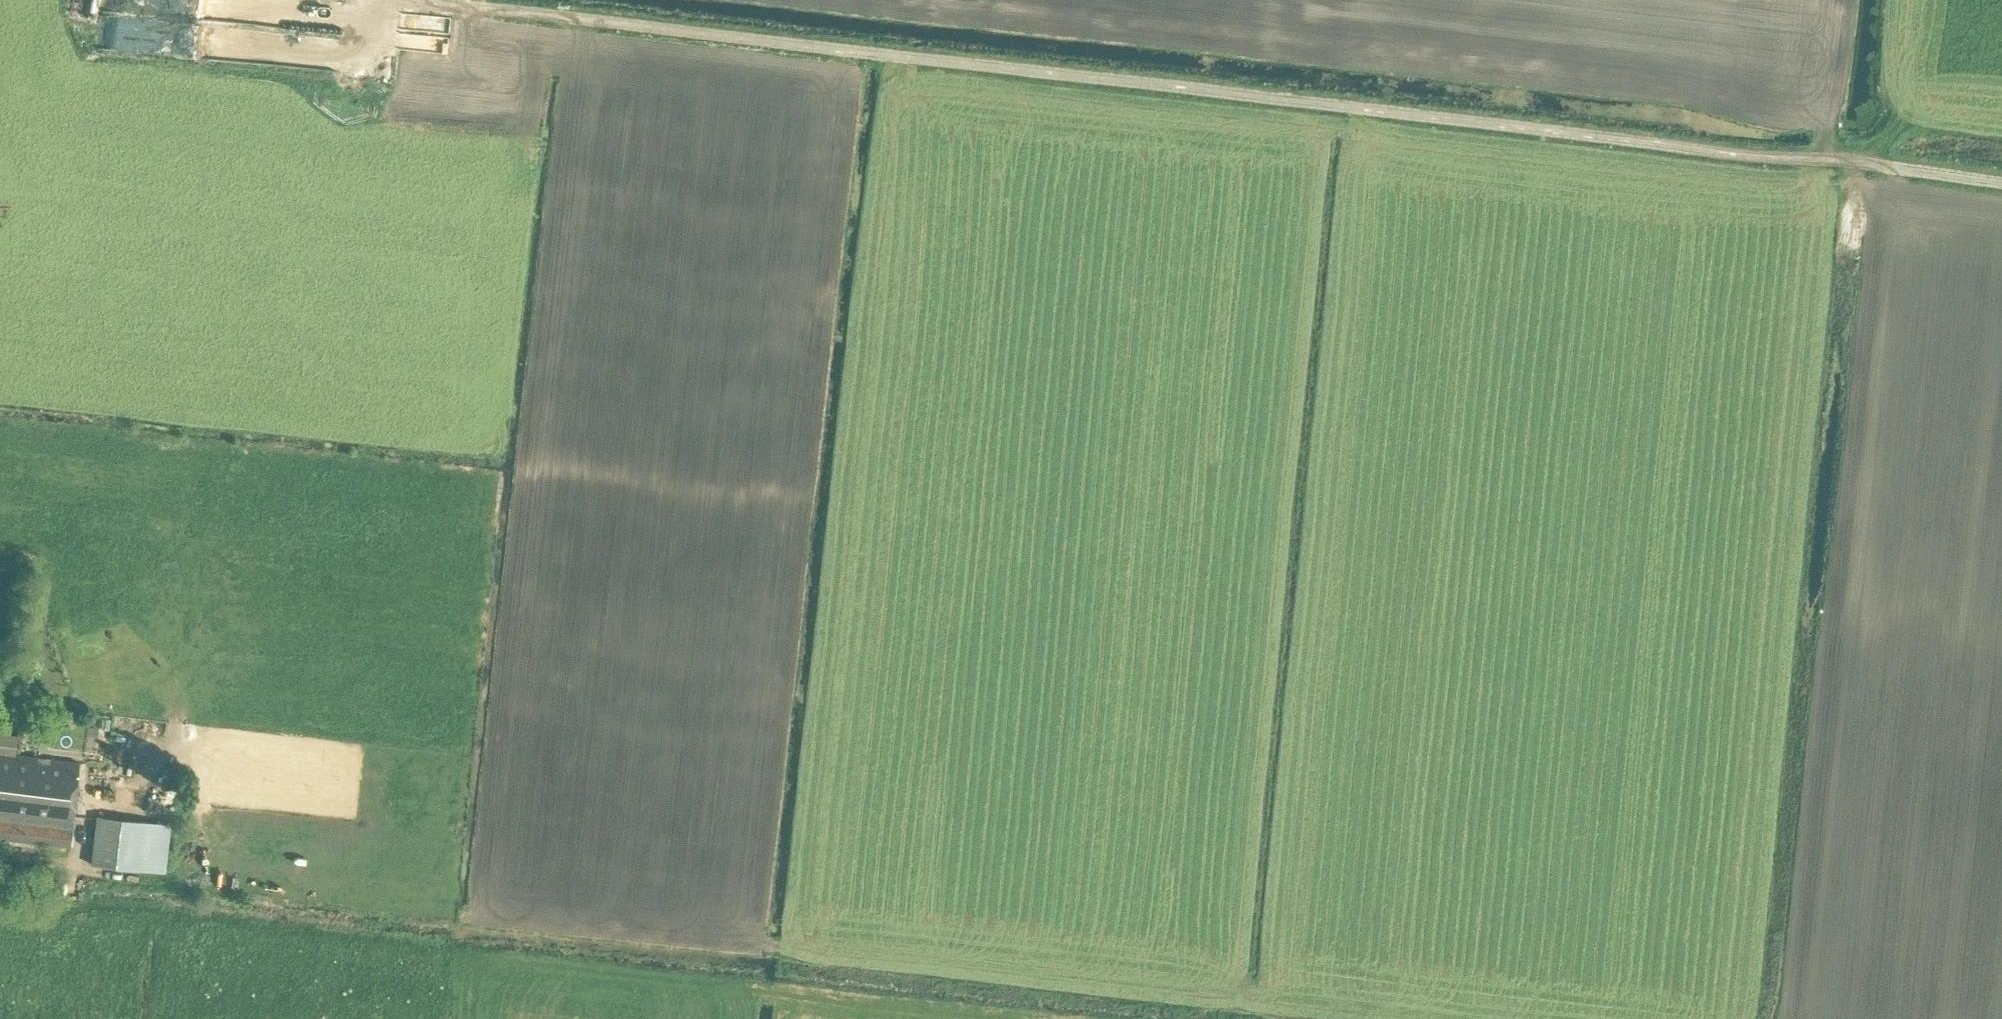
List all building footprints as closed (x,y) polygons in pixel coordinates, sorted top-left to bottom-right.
[(108,7),(164,10),(165,0),(108,0),(108,7)] [(69,849),(79,762),(0,753),(0,841),(69,849)] [(97,815),(91,864),(138,869),(144,820),(97,815)]
